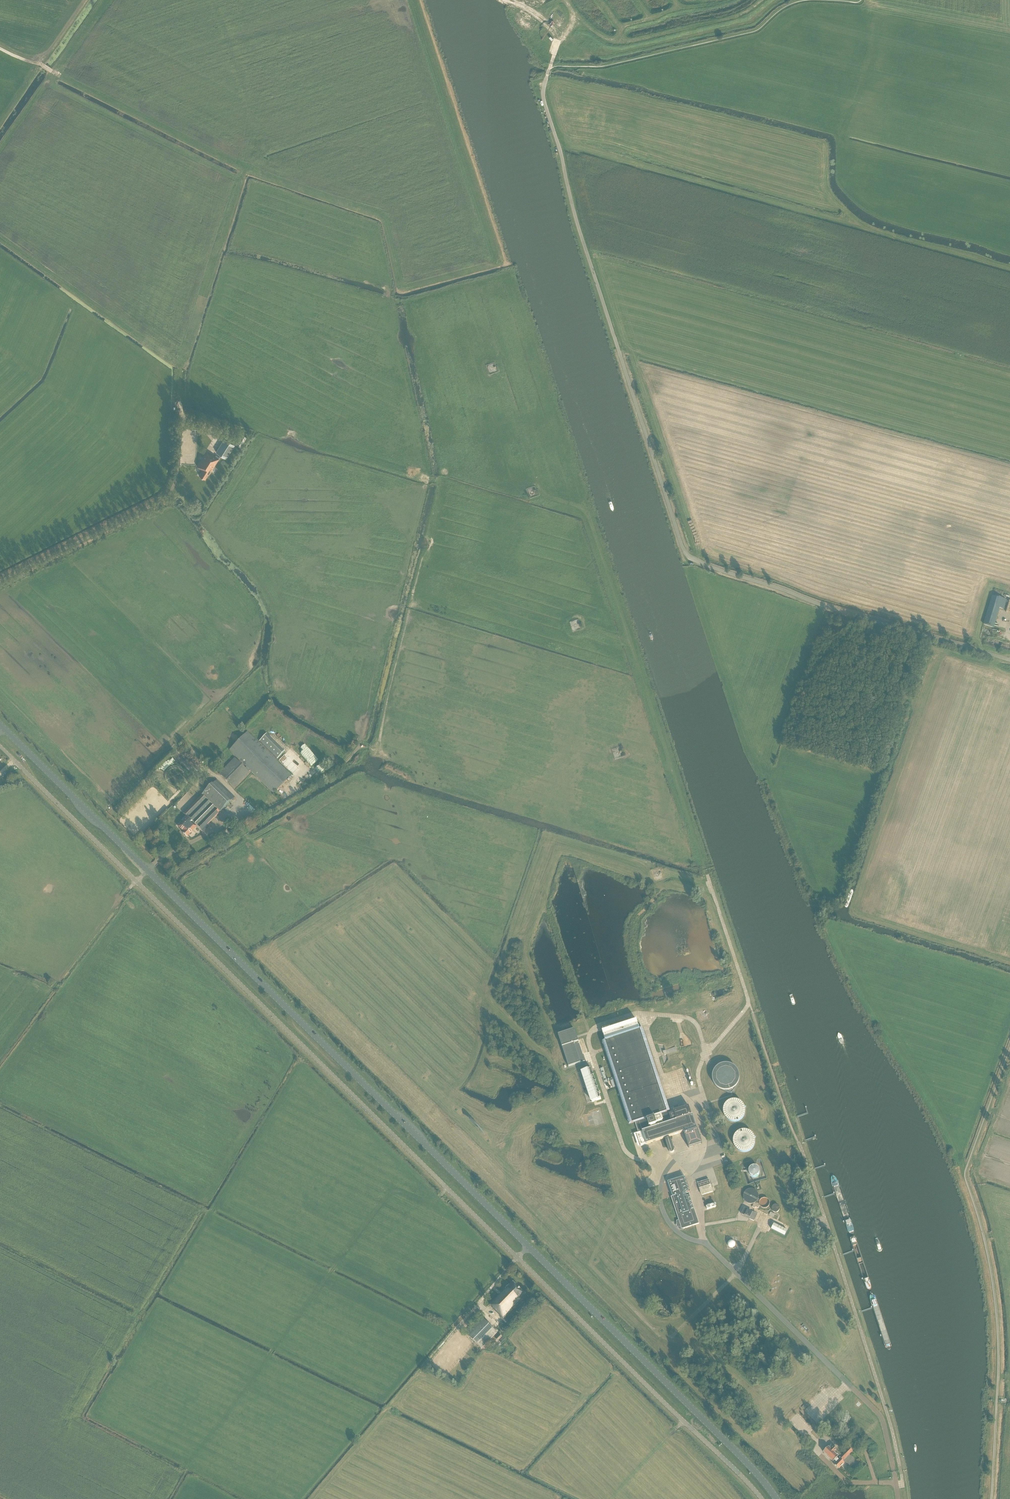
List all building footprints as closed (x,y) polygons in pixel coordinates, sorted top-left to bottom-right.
[(223,436),(216,433),(213,438),(220,441),(223,436)] [(234,445),(224,439),(215,452),(226,458),(234,445)] [(205,479),(219,459),(211,453),(210,454),(207,451),(197,466),(202,469),(198,475),(205,479)] [(1001,609),(1005,610),(1008,601),(994,596),(985,625),(995,628),(1001,609)] [(246,768),(249,771),(250,771),(273,794),(291,775),(247,732),(229,750),(246,767),(246,768)] [(284,751),(266,734),(259,741),(277,759),(284,751)] [(301,743),(294,751),(313,765),(319,757),(301,743)] [(181,757),(184,760),(183,762),(186,765),(190,761),(184,754),(181,757)] [(249,771),(246,768),(245,768),(234,758),(219,773),(234,788),(249,772),(249,771)] [(184,813),(188,818),(197,827),(201,831),(230,803),(212,785),(184,813)] [(197,827),(188,818),(179,827),(184,832),(183,833),(187,837),(197,827)] [(229,835),(225,829),(216,836),(220,841),(229,835)] [(641,1146),(697,1127),(693,1115),(692,1115),(689,1106),(673,1111),(674,1112),(669,1114),(668,1111),(669,1111),(642,1029),(604,1042),(630,1124),(635,1122),(638,1132),(636,1133),(641,1146)] [(584,1061),(574,1031),(559,1036),(569,1066),(584,1061)] [(602,1100),(591,1068),(581,1071),(592,1103),(602,1100)] [(745,1114),(745,1111),(745,1108),(744,1105),(742,1103),(740,1101),(737,1100),(734,1100),(731,1100),(729,1101),(726,1103),(725,1105),(724,1108),(723,1111),(724,1114),(725,1116),(726,1119),(729,1121),(731,1122),(734,1122),(737,1122),(740,1121),(742,1119),(744,1116),(745,1114)] [(702,1143),(697,1128),(684,1133),(689,1147),(702,1143)] [(755,1144),(755,1141),(755,1138),(754,1136),(752,1133),(750,1132),(747,1130),(744,1130),(741,1130),(738,1132),(736,1133),(734,1136),(733,1138),(733,1141),(733,1144),(734,1147),(736,1149),(738,1151),(741,1152),(744,1152),(747,1152),(750,1151),(752,1149),(754,1147),(755,1144)] [(667,1139),(666,1140),(666,1141),(666,1142),(668,1146),(669,1150),(669,1152),(670,1152),(671,1152),(673,1152),(674,1151),(674,1150),(674,1148),(672,1144),(671,1140),(671,1139),(670,1139),(669,1138),(667,1139)] [(711,1166),(725,1163),(721,1144),(717,1144),(718,1151),(720,1151),(721,1160),(711,1162),(711,1166)] [(760,1174),(760,1172),(760,1170),(759,1168),(757,1167),(755,1167),(753,1167),(752,1167),(750,1168),(749,1170),(749,1172),(749,1174),(750,1175),(752,1177),(753,1177),(755,1177),(757,1177),(759,1175),(760,1174)] [(681,1229),(699,1224),(684,1177),(668,1182),(673,1196),(671,1197),(681,1229)] [(710,1184),(709,1179),(697,1183),(699,1188),(701,1196),(713,1192),(711,1184),(710,1184)] [(752,1189),(751,1189),(750,1189),(749,1189),(747,1189),(746,1190),(745,1191),(745,1192),(744,1194),(743,1195),(743,1196),(743,1198),(744,1199),(744,1200),(745,1201),(746,1202),(747,1203),(748,1203),(749,1204),(751,1204),(752,1204),(753,1204),(754,1203),(755,1203),(756,1203),(756,1202),(757,1201),(758,1199),(758,1198),(759,1197),(759,1195),(758,1194),(758,1193),(757,1192),(757,1191),(756,1190),(754,1189),(753,1189),(752,1189)] [(769,1205),(770,1203),(769,1201),(768,1200),(766,1199),(764,1198),(762,1199),(761,1200),(760,1201),(759,1203),(760,1205),(761,1207),(762,1208),(764,1208),(766,1208),(768,1207),(769,1205)] [(754,1221),(758,1214),(744,1208),(741,1215),(754,1221)] [(787,1231),(774,1224),(771,1230),(785,1236),(787,1231)] [(526,1295),(512,1282),(490,1304),(494,1308),(493,1309),(496,1312),(495,1313),(505,1322),(509,1319),(506,1316),(526,1295)] [(523,1317),(519,1313),(512,1319),(516,1324),(523,1317)] [(481,1348),(497,1333),(482,1317),(466,1333),(481,1348)] [(499,1350),(507,1341),(500,1334),(496,1339),(498,1341),(494,1345),(499,1350)] [(449,1344),(444,1350),(465,1366),(469,1360),(449,1344)] [(467,1348),(462,1352),(468,1359),(473,1354),(467,1348)] [(824,1452),(835,1463),(843,1456),(838,1450),(834,1446),(834,1447),(832,1445),(830,1447),(829,1447),(824,1452)] [(850,1448),(843,1456),(835,1463),(836,1464),(835,1465),(839,1469),(845,1463),(843,1462),(853,1451),(850,1448)]
